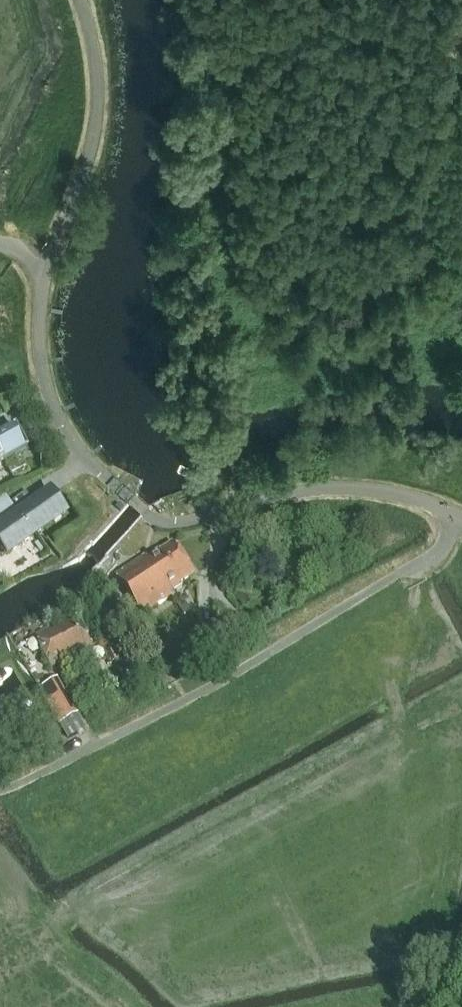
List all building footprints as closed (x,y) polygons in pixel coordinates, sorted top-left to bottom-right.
[(0,435),(0,465),(28,449),(15,426),(0,435)] [(61,516),(60,515),(65,512),(52,493),(47,497),(47,496),(0,529),(0,542),(8,553),(61,516)] [(12,509),(6,500),(0,505),(0,517),(12,509)] [(146,560),(143,556),(115,575),(142,615),(172,595),(169,590),(193,574),(172,542),(146,560)] [(76,616),(36,636),(51,666),(91,646),(76,616)] [(100,646),(110,666),(122,660),(112,640),(100,646)] [(74,717),(55,682),(39,690),(59,725),(74,717)] [(22,742),(50,726),(40,710),(13,727),(22,742)]
